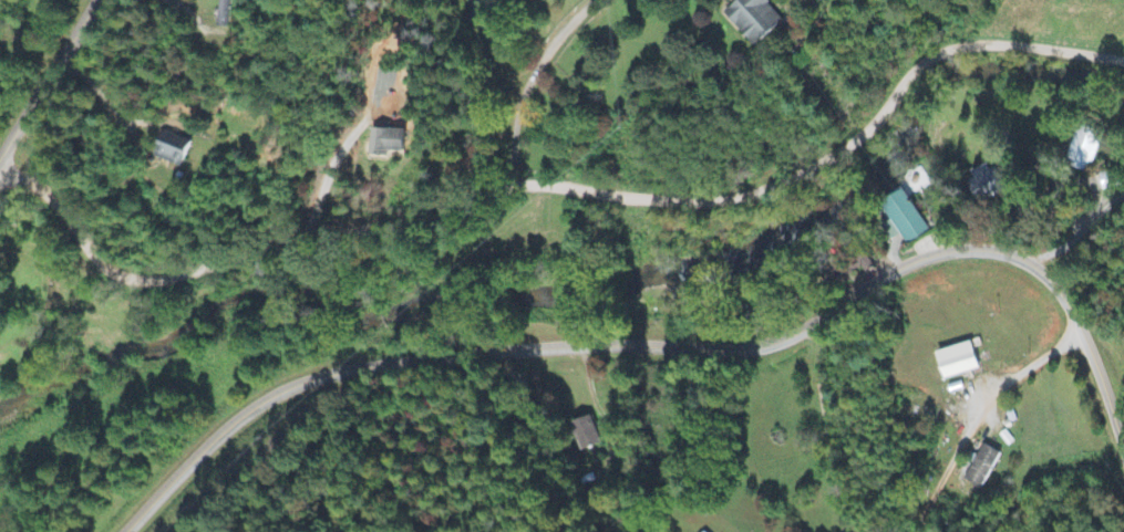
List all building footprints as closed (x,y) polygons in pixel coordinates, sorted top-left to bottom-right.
[(217,27),(227,28),(228,0),(218,0),(217,27)] [(784,20),(766,0),(738,0),(723,13),(754,47),(784,20)] [(1103,135),(1078,126),(1064,164),(1088,173),(1103,135)] [(388,152),(405,152),(405,131),(371,130),(370,156),(388,157),(388,152)] [(154,158),(182,167),(190,141),(162,133),(154,158)] [(1006,192),(991,163),(966,175),(980,205),(1006,192)] [(927,235),(907,191),(881,202),(890,223),(883,226),(889,241),(901,236),(905,244),(927,235)] [(942,379),(978,372),(973,344),(937,351),(942,379)] [(581,452),(601,444),(590,417),(570,425),(581,452)] [(983,491),(1000,453),(982,445),(965,483),(983,491)]
